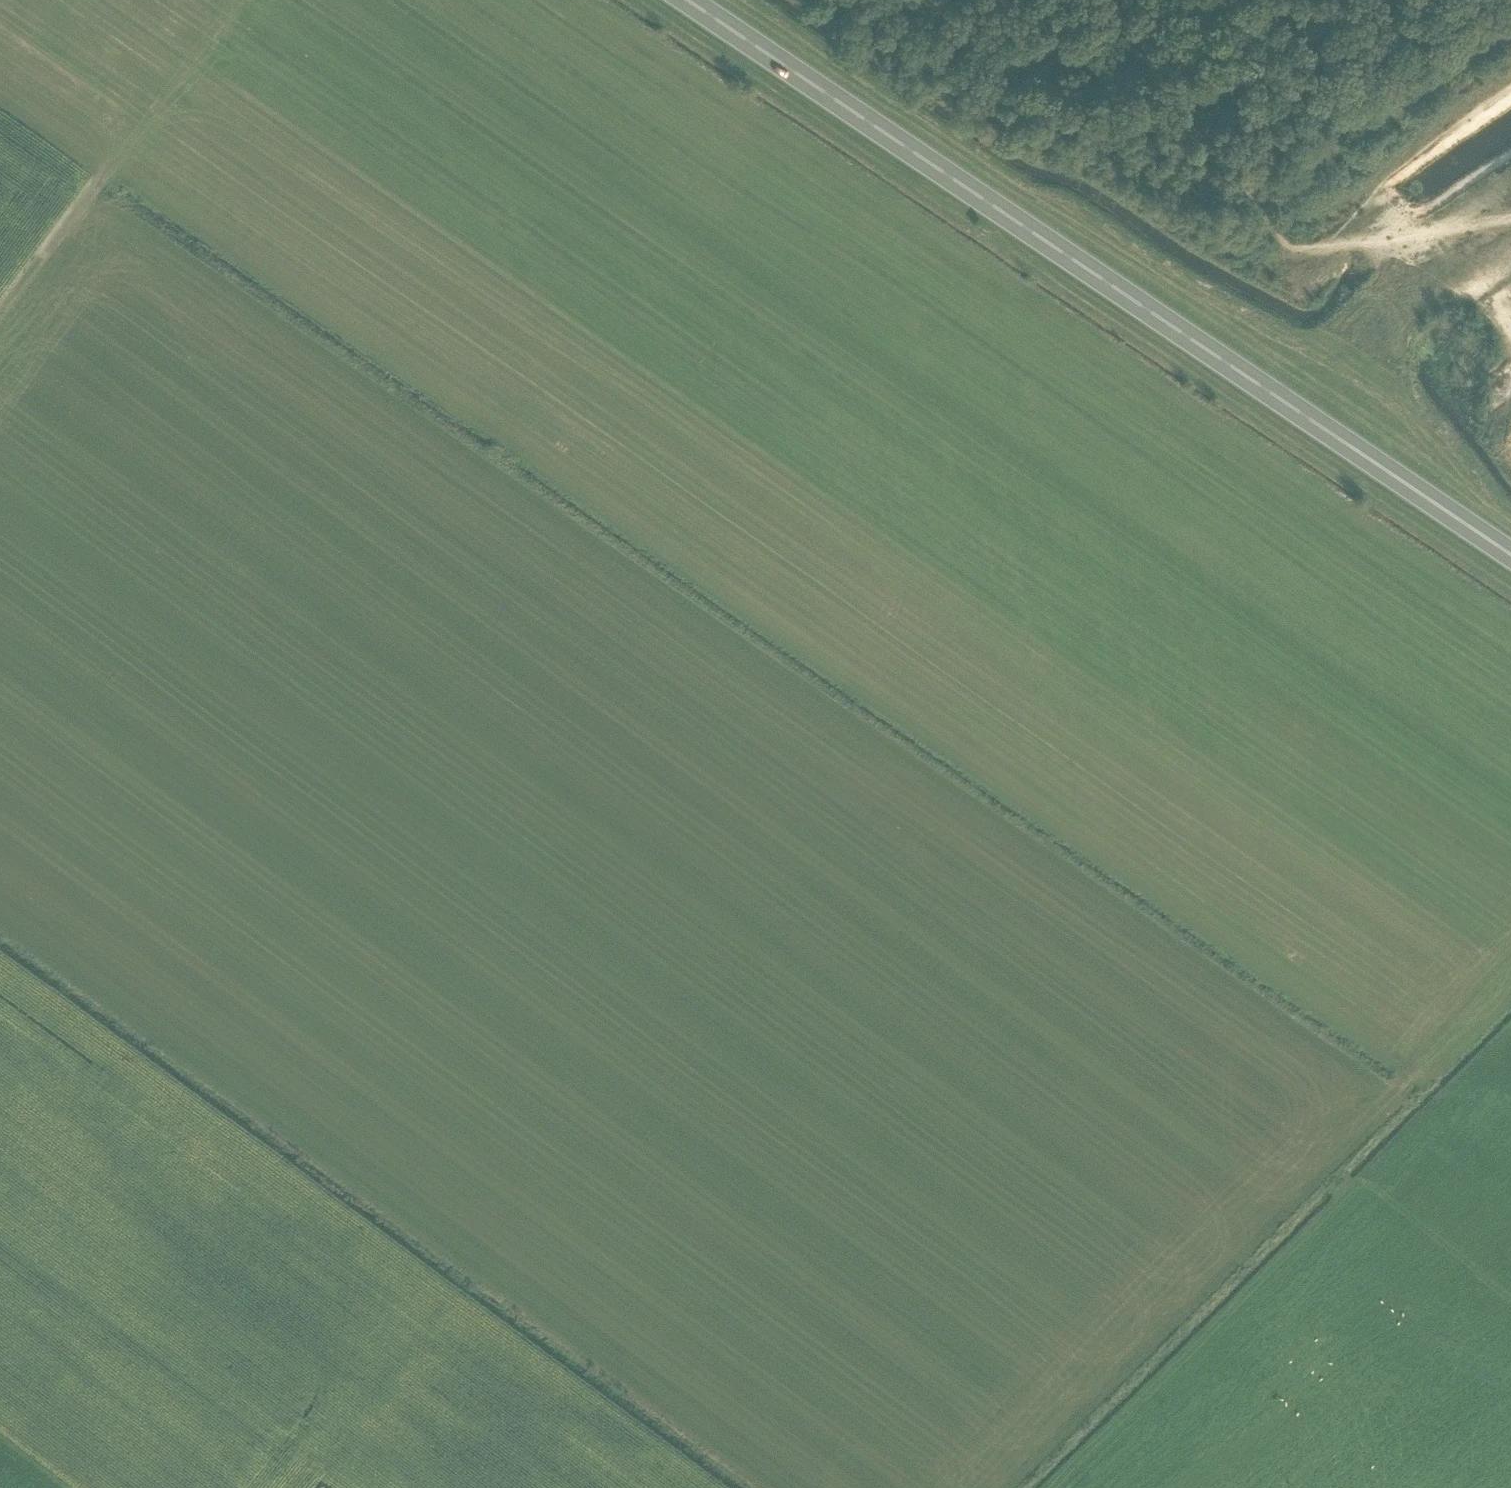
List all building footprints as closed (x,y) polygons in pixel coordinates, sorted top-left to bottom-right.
[(323,1478),(315,1487),(336,1487),(323,1478)]
